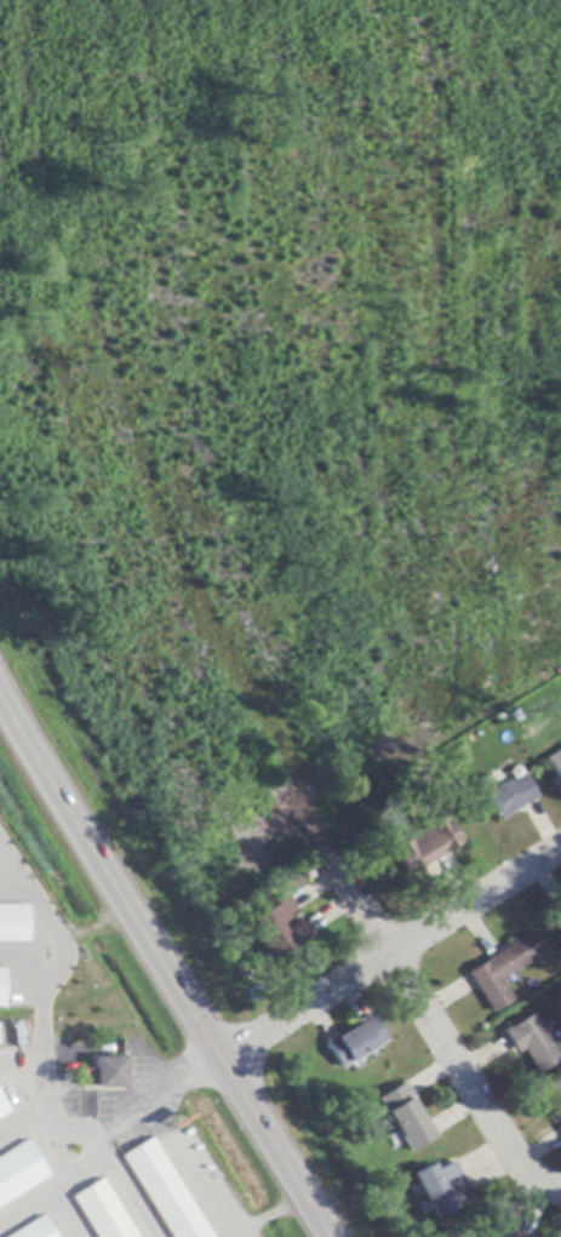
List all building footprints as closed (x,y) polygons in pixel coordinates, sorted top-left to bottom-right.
[(545,760),(560,751),(560,781),(559,783),(545,760)] [(537,798),(534,800),(522,807),(500,820),(477,784),(490,777),(490,778),(496,788),(504,781),(506,785),(510,783),(522,775),(537,798)] [(462,843),(450,851),(423,867),(408,877),(391,851),(411,840),(411,838),(427,829),(428,829),(446,817),(450,823),(448,824),(458,838),(458,837),(462,843)] [(288,898),(298,914),(285,921),(288,928),(302,920),(310,935),(313,938),(291,951),(290,949),(274,958),(269,950),(265,952),(265,951),(253,932),(256,930),(251,922),(250,921),(265,912),(263,909),(287,895),(288,898)] [(29,944),(0,944),(0,901),(30,901),(29,944)] [(552,911),(560,931),(560,907),(552,911)] [(492,1014),(476,989),(468,975),(466,975),(486,963),(485,962),(487,960),(499,952),(529,933),(543,955),(499,981),(511,1001),(492,1014)] [(387,1042),(340,1070),(324,1043),(325,1042),(337,1035),(338,1033),(340,1037),(357,1026),(356,1024),(357,1023),(370,1015),(370,1014),(387,1042)] [(513,1049),(504,1036),(503,1033),(532,1015),(559,1061),(537,1075),(522,1050),(516,1055),(513,1049)] [(93,1059),(124,1058),(125,1089),(93,1089),(93,1087),(81,1087),(81,1071),(93,1071),(93,1059)] [(405,1084),(413,1098),(416,1103),(412,1104),(423,1119),(425,1118),(428,1123),(436,1136),(437,1136),(411,1153),(377,1100),(403,1083),(405,1084)] [(8,1112),(0,1118),(0,1099),(8,1112)] [(150,1139),(211,1236),(171,1236),(121,1157),(150,1139)] [(47,1176),(0,1206),(0,1157),(25,1141),(47,1176)] [(454,1163),(470,1193),(471,1195),(456,1203),(458,1209),(435,1221),(412,1176),(435,1164),(439,1170),(454,1163)] [(101,1180),(136,1236),(95,1236),(71,1198),(101,1180)] [(41,1216),(54,1236),(8,1236),(41,1216)] [(503,1226),(528,1236),(494,1236),(499,1225),(503,1226)]
